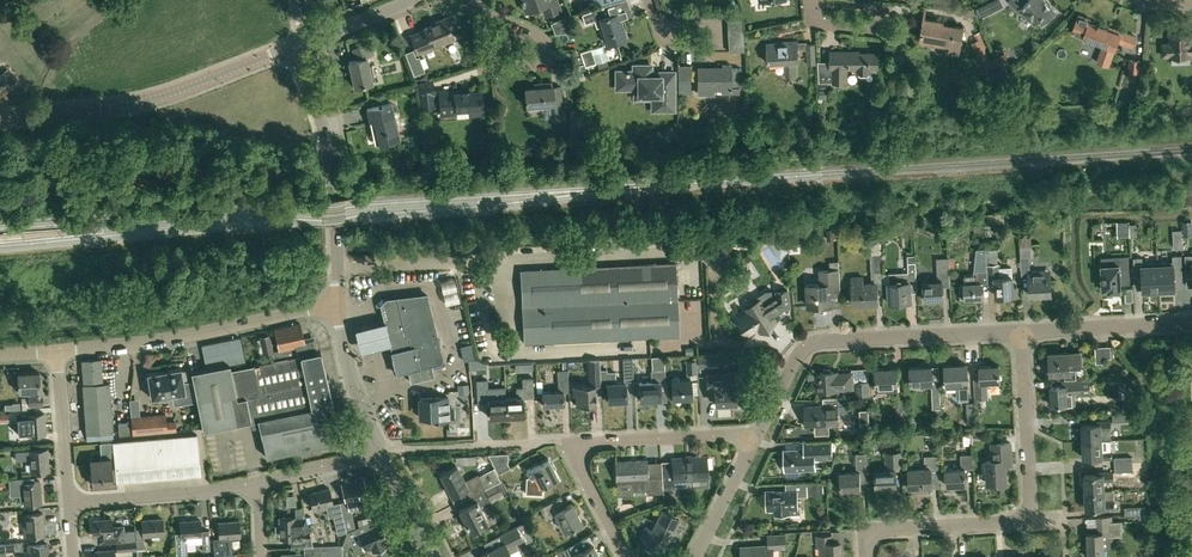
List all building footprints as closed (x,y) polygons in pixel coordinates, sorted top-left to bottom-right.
[(540,5),(544,15),(560,9),(557,0),(522,0),(523,2),(524,2),(527,10),(540,5)] [(605,44),(580,53),(584,64),(578,66),(582,76),(594,71),(592,65),(621,55),(619,46),(622,45),(620,40),(627,38),(621,19),(632,16),(626,0),(623,0),(581,14),(584,23),(599,18),(608,44),(607,45),(607,44),(605,44)] [(995,9),(1003,5),(1000,0),(994,0),(991,1),(995,9)] [(1036,20),(1041,25),(1056,10),(1045,0),(1009,0),(1018,10),(1021,7),(1035,22),(1036,20)] [(979,17),(985,14),(982,6),(975,9),(979,17)] [(1084,34),(1100,40),(1099,42),(1104,44),(1097,63),(1108,67),(1115,48),(1118,41),(1132,46),(1136,36),(1113,28),(1112,31),(1089,22),(1090,19),(1078,14),(1071,33),(1083,37),(1084,34)] [(555,33),(570,32),(571,32),(570,15),(551,22),(555,33)] [(444,44),(454,40),(450,28),(452,27),(449,17),(437,21),(437,23),(424,28),(425,29),(410,34),(416,48),(417,53),(433,47),(432,44),(443,40),(444,44)] [(742,18),(727,19),(727,29),(743,28),(742,18)] [(959,52),(963,26),(944,23),(944,21),(924,18),(920,39),(941,42),(941,41),(951,43),(949,51),(959,52)] [(1190,56),(1190,53),(1191,53),(1191,43),(1190,43),(1190,35),(1171,35),(1171,44),(1163,44),(1163,56),(1171,56),(1171,57),(1172,57),(1172,64),(1191,63),(1190,56)] [(983,36),(980,38),(971,42),(985,71),(994,66),(987,51),(990,49),(983,36)] [(784,43),(767,44),(768,63),(785,62),(786,76),(796,76),(796,62),(798,61),(797,50),(797,42),(797,41),(784,42),(784,43)] [(372,82),(366,52),(371,50),(368,43),(353,49),(356,59),(349,61),(350,64),(348,65),(349,69),(351,68),(355,86),(372,82)] [(743,43),(728,44),(728,51),(744,50),(743,43)] [(806,44),(806,49),(807,64),(816,64),(815,43),(807,44),(806,44)] [(423,70),(418,56),(416,57),(414,54),(417,53),(416,48),(413,50),(413,49),(405,52),(413,73),(423,70)] [(903,61),(901,48),(893,49),(895,62),(903,61)] [(861,75),(868,75),(871,73),(871,68),(879,68),(879,53),(860,53),(860,52),(831,52),(831,62),(819,62),(819,83),(833,82),(833,83),(846,83),(846,68),(859,68),(859,73),(861,75)] [(1129,57),(1127,77),(1139,78),(1141,58),(1129,57)] [(678,79),(692,79),(692,64),(678,65),(678,79)] [(714,88),(722,88),(722,93),(739,93),(739,87),(741,87),(741,67),(731,67),(731,64),(722,64),(722,67),(697,68),(698,93),(714,93),(714,88)] [(635,88),(635,90),(635,98),(652,98),(652,110),(675,110),(674,71),(651,72),(651,65),(633,65),(633,71),(628,71),(628,70),(626,70),(626,71),(616,71),(616,88),(635,88)] [(9,85),(17,79),(7,68),(0,74),(0,75),(1,76),(0,77),(0,90),(7,84),(9,85)] [(432,78),(419,82),(421,108),(436,106),(434,94),(437,93),(432,78)] [(551,118),(563,117),(560,86),(552,87),(552,82),(534,83),(534,87),(525,88),(527,106),(550,104),(551,118)] [(481,90),(462,92),(462,89),(439,90),(440,115),(456,114),(455,109),(469,108),(469,115),(483,114),(481,90)] [(400,139),(391,102),(367,107),(373,134),(377,133),(380,143),(400,139)] [(902,231),(902,218),(895,218),(895,221),(885,221),(885,230),(895,230),(895,231),(902,231)] [(1184,231),(1191,230),(1191,229),(1191,220),(1183,221),(1184,231)] [(1130,229),(1129,222),(1129,221),(1117,222),(1118,236),(1130,235),(1130,229)] [(835,240),(834,239),(838,239),(837,229),(826,229),(827,240),(835,240)] [(1174,238),(1174,248),(1182,248),(1182,237),(1174,238)] [(729,238),(706,238),(707,261),(730,261),(729,238)] [(1031,246),(1020,247),(1021,258),(1020,258),(1021,275),(1022,275),(1028,275),(1030,295),(1051,293),(1050,282),(1050,270),(1045,271),(1029,272),(1028,258),(1032,258),(1031,246)] [(997,248),(986,249),(987,270),(988,280),(995,279),(996,296),(1018,295),(1017,286),(1012,286),(1011,268),(998,269),(997,248)] [(960,298),(974,297),(974,300),(979,300),(979,297),(982,297),(981,283),(988,283),(988,280),(987,270),(986,249),(977,249),(974,271),(976,270),(976,274),(964,275),(964,283),(964,285),(959,285),(960,298)] [(882,271),(881,254),(873,255),(874,271),(882,271)] [(1173,261),(1158,262),(1159,289),(1164,289),(1165,292),(1173,292),(1173,289),(1175,288),(1174,273),(1182,273),(1181,255),(1173,255),(1173,261)] [(1130,281),(1129,257),(1112,258),(1112,264),(1102,265),(1102,275),(1100,276),(1100,284),(1103,284),(1103,289),(1108,289),(1108,291),(1110,291),(1110,293),(1119,293),(1119,290),(1121,290),(1120,281),(1123,281),(1123,282),(1130,281)] [(1154,289),(1159,289),(1158,262),(1143,263),(1142,257),(1134,257),(1135,275),(1143,275),(1144,290),(1145,290),(1145,293),(1154,293),(1154,289)] [(949,273),(949,258),(936,258),(937,280),(923,281),(923,300),(943,300),(942,280),(941,280),(941,274),(949,273)] [(807,288),(808,306),(831,305),(830,290),(840,289),(838,261),(830,262),(830,271),(820,271),(821,283),(805,283),(805,288),(807,288)] [(524,343),(679,336),(675,262),(520,269),(524,343)] [(909,281),(916,281),(915,262),(908,262),(908,272),(889,273),(889,282),(889,283),(890,302),(910,301),(909,281)] [(739,274),(730,279),(735,288),(744,282),(739,274)] [(877,303),(876,289),(876,283),(863,284),(862,277),(851,278),(853,304),(877,303)] [(749,312),(740,318),(742,322),(740,324),(744,329),(746,328),(749,333),(758,327),(761,331),(776,321),(773,317),(771,313),(781,306),(784,310),(785,309),(783,307),(790,306),(788,290),(777,291),(777,294),(773,295),(772,289),(771,290),(771,291),(767,292),(756,299),(757,302),(747,308),(749,312)] [(399,298),(399,296),(386,297),(380,303),(391,350),(390,351),(395,373),(407,370),(410,381),(434,376),(431,364),(443,361),(427,295),(399,298)] [(299,340),(309,339),(308,331),(280,334),(282,350),(300,348),(299,340)] [(268,335),(261,337),(265,356),(273,354),(268,335)] [(202,344),(207,368),(230,364),(244,361),(240,337),(202,344)] [(1103,346),(1095,347),(1096,363),(1104,363),(1103,346)] [(303,352),(315,406),(336,401),(324,347),(303,352)] [(1064,371),(1064,372),(1064,379),(1074,379),(1073,366),(1080,365),(1079,352),(1049,354),(1050,363),(1046,363),(1047,374),(1050,374),(1050,375),(1060,375),(1060,371),(1064,371)] [(733,354),(697,356),(698,367),(734,365),(733,354)] [(632,357),(623,358),(624,371),(632,371),(632,357)] [(86,434),(114,432),(110,382),(103,383),(101,359),(82,361),(84,384),(82,385),(86,434)] [(589,384),(573,385),(573,390),(576,390),(576,401),(577,404),(596,404),(596,399),(595,385),(595,380),(601,380),(601,379),(600,365),(600,360),(600,359),(588,360),(589,380),(589,384)] [(698,375),(697,360),(686,361),(687,379),(672,379),(673,399),(692,397),(691,376),(698,375)] [(568,370),(567,361),(563,361),(563,370),(557,371),(558,392),(542,392),(543,405),(564,404),(564,392),(569,392),(568,370)] [(960,401),(969,400),(967,365),(944,366),(945,386),(959,385),(960,401)] [(941,408),(939,380),(933,380),(932,366),(909,368),(910,385),(931,383),(932,409),(941,408)] [(1000,382),(999,366),(980,367),(980,379),(974,379),(975,400),(987,400),(986,383),(1000,382)] [(184,383),(181,368),(148,375),(149,378),(146,378),(148,387),(151,386),(153,398),(153,399),(154,399),(172,395),(173,405),(196,401),(191,381),(184,383)] [(898,394),(896,368),(875,369),(876,388),(889,388),(889,395),(898,394)] [(852,389),(851,373),(852,373),(837,374),(837,372),(830,371),(829,369),(823,370),(822,373),(820,373),(821,381),(816,381),(816,392),(837,391),(837,389),(852,389)] [(666,383),(665,370),(651,371),(652,382),(640,382),(641,400),(661,399),(660,383),(666,383)] [(39,372),(18,373),(19,391),(34,390),(35,395),(29,395),(29,398),(22,399),(23,409),(30,408),(30,405),(43,404),(42,382),(40,382),(39,372)] [(615,372),(606,372),(608,402),(626,401),(625,382),(616,382),(615,372)] [(736,402),(735,383),(721,384),(721,375),(705,375),(706,388),(713,388),(713,403),(736,402)] [(505,397),(506,416),(523,416),(522,397),(534,397),(533,377),(522,377),(522,387),(516,387),(517,397),(505,397)] [(1088,378),(1074,379),(1064,379),(1065,385),(1050,386),(1051,405),(1074,404),(1073,392),(1089,391),(1088,378)] [(506,416),(505,397),(494,398),(494,388),(487,388),(487,379),(476,379),(477,399),(489,399),(489,417),(506,416)] [(870,395),(870,380),(855,381),(856,396),(870,395)] [(433,421),(440,421),(440,419),(449,419),(448,396),(419,397),(420,416),(433,416),(433,421)] [(847,409),(846,398),(822,399),(823,406),(805,407),(806,426),(838,424),(837,409),(847,409)] [(898,419),(906,418),(905,398),(897,399),(898,419)] [(138,399),(136,399),(129,399),(132,434),(176,430),(175,421),(166,422),(166,414),(140,416),(138,399)] [(975,402),(966,403),(967,423),(976,423),(975,402)] [(1133,412),(1121,413),(1112,414),(1112,421),(1134,421),(1133,412)] [(30,434),(46,433),(44,413),(28,414),(30,434)] [(119,434),(130,433),(130,421),(119,422),(119,434)] [(1097,423),(1081,424),(1082,441),(1101,440),(1111,439),(1110,429),(1110,421),(1097,422),(1097,423)] [(197,434),(114,442),(117,479),(117,482),(201,475),(197,434)] [(113,439),(100,440),(100,442),(99,442),(101,459),(90,460),(93,484),(114,482),(114,480),(117,479),(114,442),(113,439)] [(1101,440),(1082,441),(1083,458),(1099,457),(1099,458),(1112,457),(1111,450),(1111,439),(1101,440)] [(833,458),(832,441),(802,443),(803,451),(785,452),(786,470),(815,469),(814,459),(833,458)] [(1011,465),(1010,442),(992,443),(993,460),(987,460),(988,483),(1006,482),(1005,465),(1011,465)] [(32,472),(49,471),(47,449),(27,451),(28,459),(30,459),(32,472)] [(876,489),(896,488),(895,469),(903,469),(902,452),(886,453),(887,469),(875,470),(876,489)] [(488,454),(498,473),(510,467),(507,461),(508,461),(507,453),(488,454)] [(868,478),(867,453),(856,454),(856,472),(840,473),(841,491),(861,490),(860,478),(868,478)] [(910,487),(939,486),(937,455),(925,456),(925,468),(909,469),(910,487)] [(973,469),(972,455),(960,455),(961,469),(945,470),(946,485),(967,485),(966,469),(973,469)] [(541,493),(541,485),(558,477),(549,457),(526,468),(529,474),(526,475),(524,491),(541,493)] [(706,477),(705,457),(673,459),(673,466),(663,466),(664,484),(674,484),(674,479),(706,477)] [(1114,457),(1115,465),(1132,464),(1132,457),(1114,457)] [(363,460),(339,466),(343,482),(367,476),(363,460)] [(647,460),(615,461),(616,480),(617,480),(617,484),(632,484),(633,490),(647,489),(648,494),(662,493),(661,477),(647,477),(647,460)] [(497,482),(501,480),(496,471),(480,479),(477,473),(464,479),(456,464),(440,472),(451,494),(464,488),(468,496),(484,488),(484,489),(497,482)] [(1132,471),(1132,464),(1115,465),(1115,472),(1132,471)] [(1084,475),(1084,492),(1104,491),(1103,480),(1113,480),(1113,472),(1100,472),(1100,474),(1084,475)] [(22,504),(24,504),(24,505),(42,503),(40,481),(31,482),(31,477),(10,479),(12,494),(21,493),(22,504)] [(343,485),(347,502),(348,501),(350,510),(372,504),(369,492),(366,493),(364,480),(343,485)] [(504,495),(497,482),(484,489),(491,501),(504,495)] [(808,497),(807,484),(786,485),(786,492),(766,493),(767,510),(774,510),(774,515),(790,514),(801,513),(801,505),(798,506),(798,497),(808,497)] [(329,488),(310,493),(314,508),(327,505),(329,515),(334,515),(337,528),(346,526),(343,518),(340,503),(333,505),(333,504),(329,488)] [(1113,490),(1104,491),(1084,492),(1085,508),(1102,507),(1102,509),(1115,509),(1114,500),(1113,500),(1113,490)] [(286,506),(296,505),(294,494),(286,495),(286,506)] [(539,507),(545,519),(556,513),(565,530),(582,521),(572,502),(566,505),(561,495),(539,507)] [(473,501),(458,509),(469,530),(487,521),(482,510),(479,504),(477,501),(477,499),(473,501)] [(350,510),(348,501),(347,502),(340,503),(343,518),(351,516),(350,510)] [(1146,506),(1125,507),(1125,516),(1146,514),(1146,506)] [(304,546),(314,546),(304,508),(295,508),(295,517),(280,518),(280,526),(276,526),(277,534),(280,534),(280,538),(291,538),(291,547),(304,546)] [(119,511),(121,523),(127,522),(124,509),(119,511)] [(670,536),(679,518),(662,510),(652,530),(646,526),(639,538),(646,542),(644,546),(664,556),(673,538),(670,536)] [(22,514),(23,523),(24,537),(27,536),(44,535),(43,513),(22,514)] [(1097,517),(1098,533),(1087,534),(1088,556),(1104,556),(1104,547),(1115,546),(1114,536),(1124,535),(1122,521),(1111,522),(1111,516),(1097,517)] [(124,524),(113,525),(112,518),(92,519),(94,536),(111,534),(112,541),(116,541),(116,542),(125,541),(124,529),(124,524)] [(135,528),(136,535),(136,539),(144,539),(144,535),(164,534),(163,518),(142,520),(143,528),(135,528)] [(181,532),(174,533),(176,556),(185,556),(185,555),(188,555),(187,544),(202,542),(202,543),(210,543),(209,530),(201,530),(201,519),(180,521),(181,532)] [(220,537),(213,538),(214,555),(221,554),(224,554),(232,554),(231,537),(241,537),(239,521),(219,522),(220,537)] [(372,528),(369,522),(353,529),(354,537),(357,537),(358,540),(357,541),(358,543),(352,545),(355,553),(368,547),(368,548),(370,547),(372,553),(387,546),(384,540),(386,539),(379,525),(372,528)] [(524,522),(500,535),(503,541),(480,552),(483,556),(512,556),(510,553),(518,549),(515,543),(524,538),(526,542),(532,539),(524,522)] [(135,528),(124,529),(125,541),(136,540),(136,539),(136,535),(135,528)] [(741,548),(741,556),(774,556),(773,549),(785,548),(785,535),(768,536),(769,546),(741,548)] [(821,556),(842,556),(841,542),(832,542),(831,535),(817,536),(817,547),(820,547),(821,556)] [(559,551),(562,556),(568,556),(573,554),(574,556),(600,556),(593,543),(588,546),(584,538),(563,548),(564,549),(559,551)] [(125,541),(116,542),(117,551),(137,549),(136,540),(125,541)] [(48,544),(28,546),(28,552),(24,552),(24,556),(49,556),(48,544)] [(304,554),(314,554),(314,546),(304,546),(304,554)]
